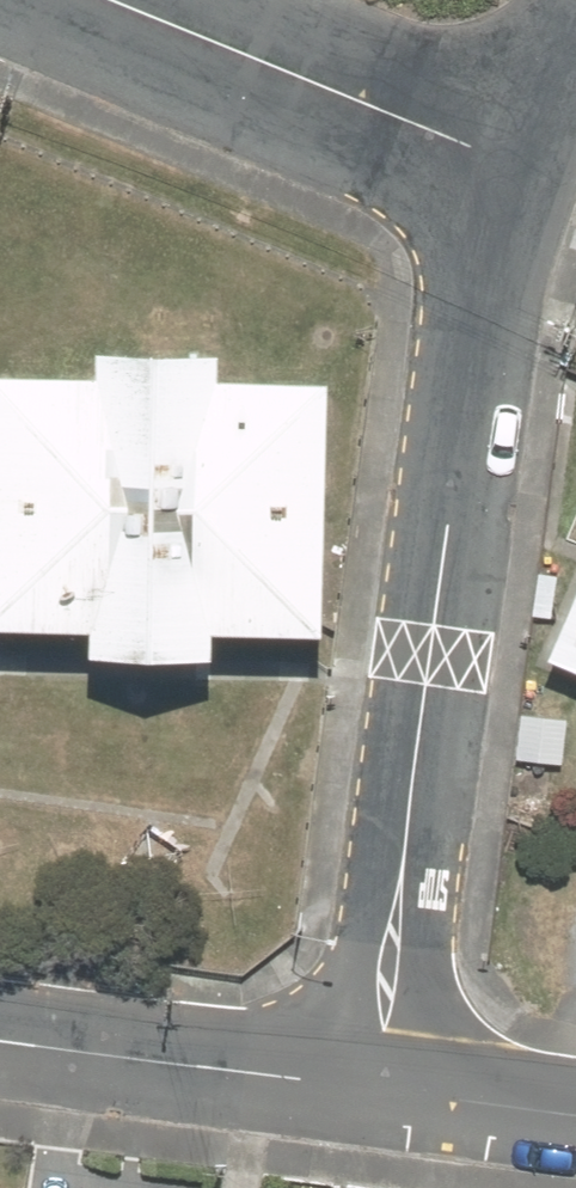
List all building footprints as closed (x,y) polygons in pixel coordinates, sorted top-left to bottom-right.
[(0,361),(0,616),(95,619),(94,644),(217,647),(218,620),(327,623),(333,369),(223,367),(225,341),(101,337),(100,364),(0,361)] [(538,659),(575,676),(575,570),(538,659)] [(550,763),(565,764),(570,718),(519,713),(514,759),(518,760),(550,763)] [(550,763),(518,760),(514,796),(547,799),(550,763)]
